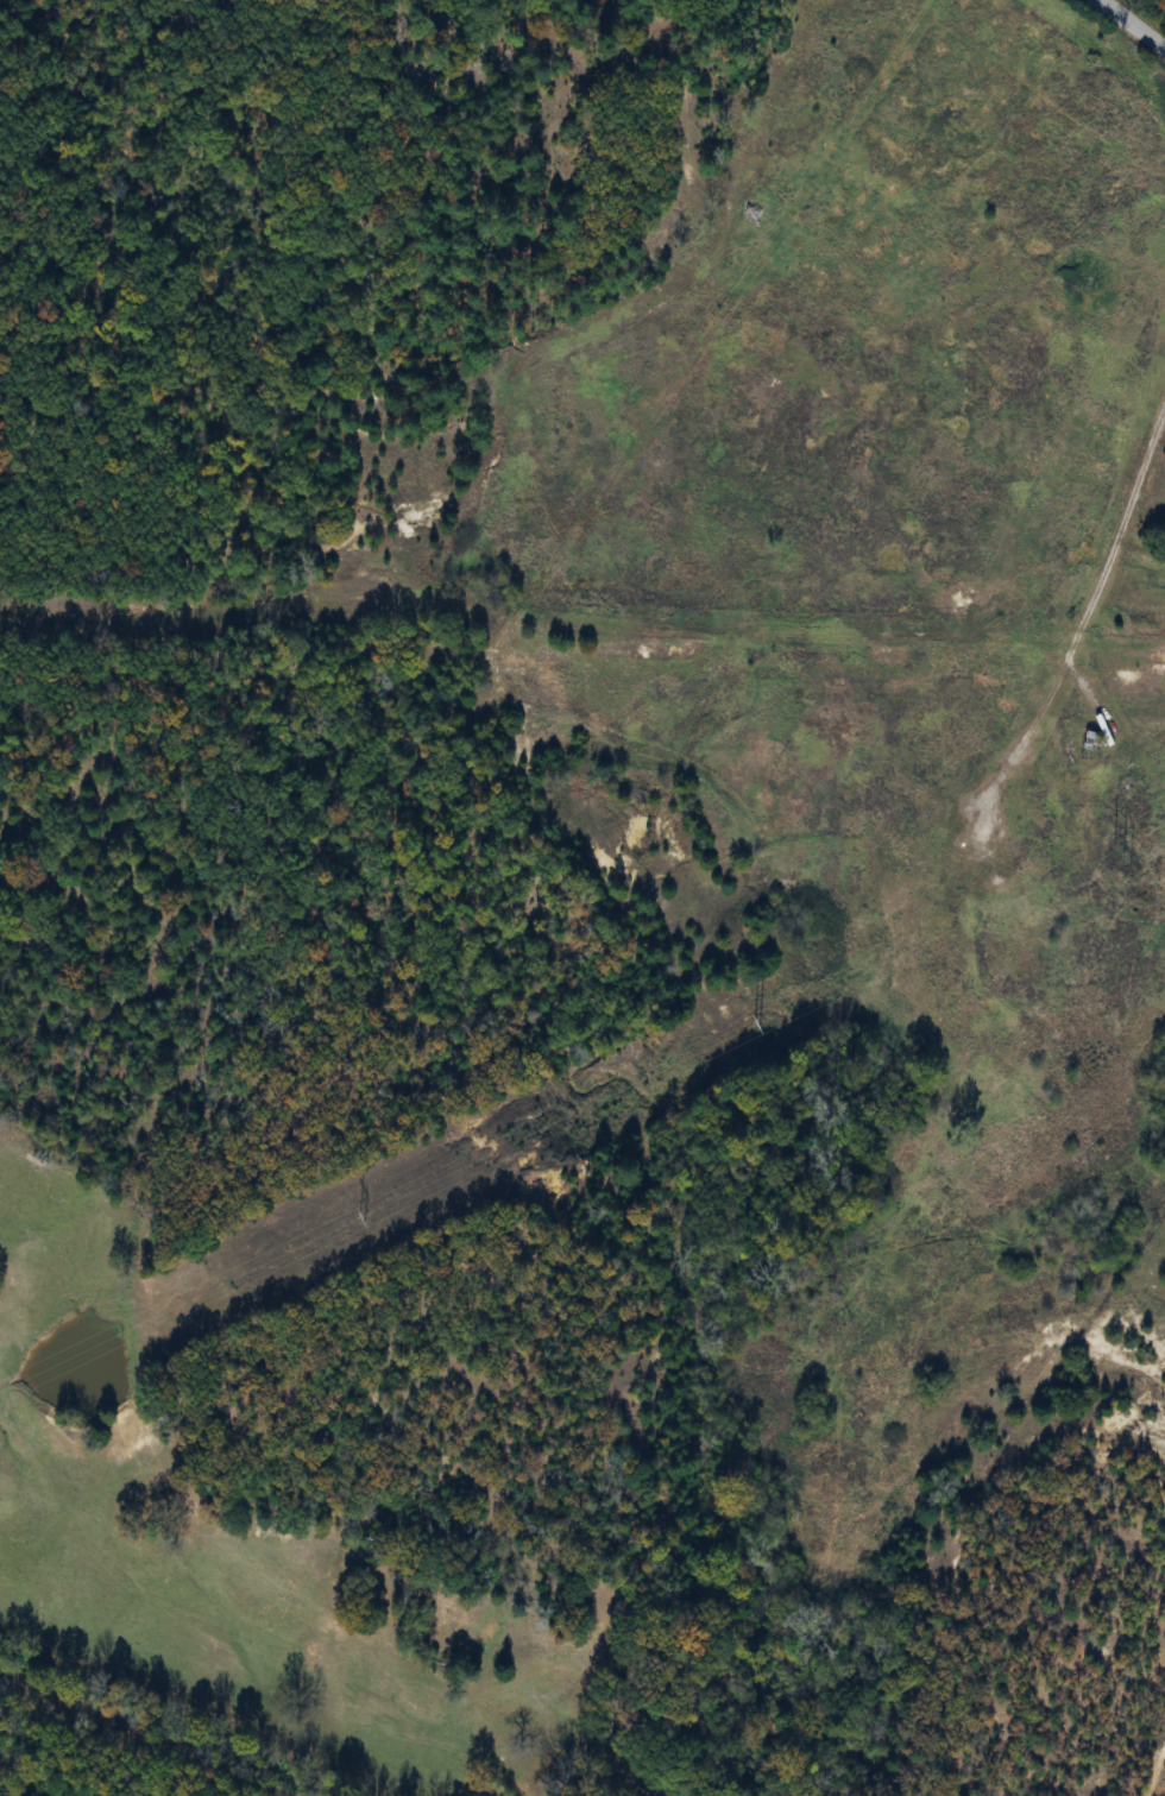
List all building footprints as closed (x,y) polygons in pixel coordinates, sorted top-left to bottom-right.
[(1103,735),(1087,733),(1083,754),(1100,756),(1103,735)]
